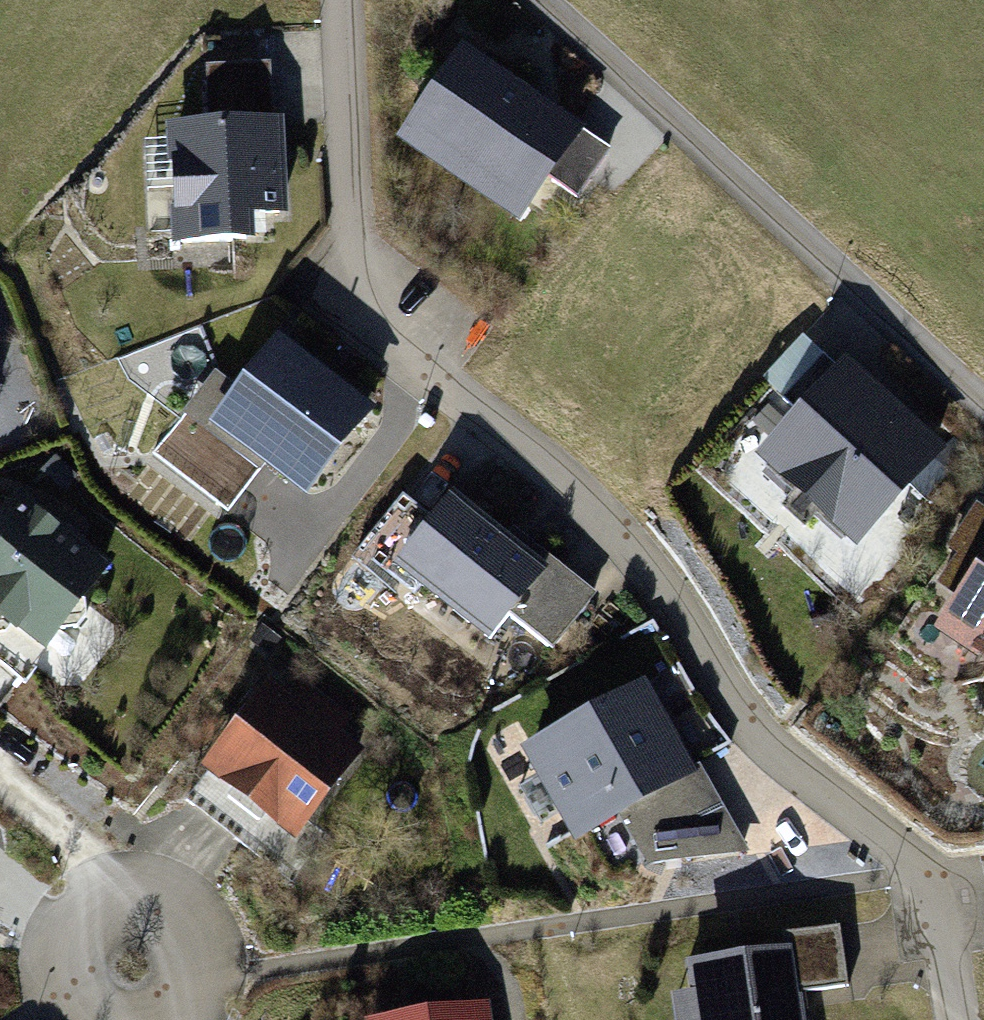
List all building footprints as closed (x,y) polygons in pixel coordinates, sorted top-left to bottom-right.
[(563,132),(440,49),(373,148),(497,230),(563,132)] [(270,216),(265,126),(148,132),(155,251),(228,246),(227,219),(270,216)] [(377,417),(280,342),(210,431),(307,507),(377,417)] [(927,449),(825,359),(737,458),(839,549),(927,449)] [(7,486),(0,495),(0,627),(31,650),(101,558),(7,486)] [(551,575),(452,500),(397,573),(495,648),(551,575)] [(919,630),(983,672),(983,530),(919,630)] [(349,747),(254,675),(184,767),(279,839),(349,747)] [(685,768),(634,678),(506,749),(556,839),(685,768)] [(691,778),(609,820),(635,866),(739,855),(691,778)] [(685,964),(691,1001),(672,1004),(674,1019),(808,1019),(797,947),(685,964)] [(378,1019),(484,1019),(483,1007),(378,1019)]
